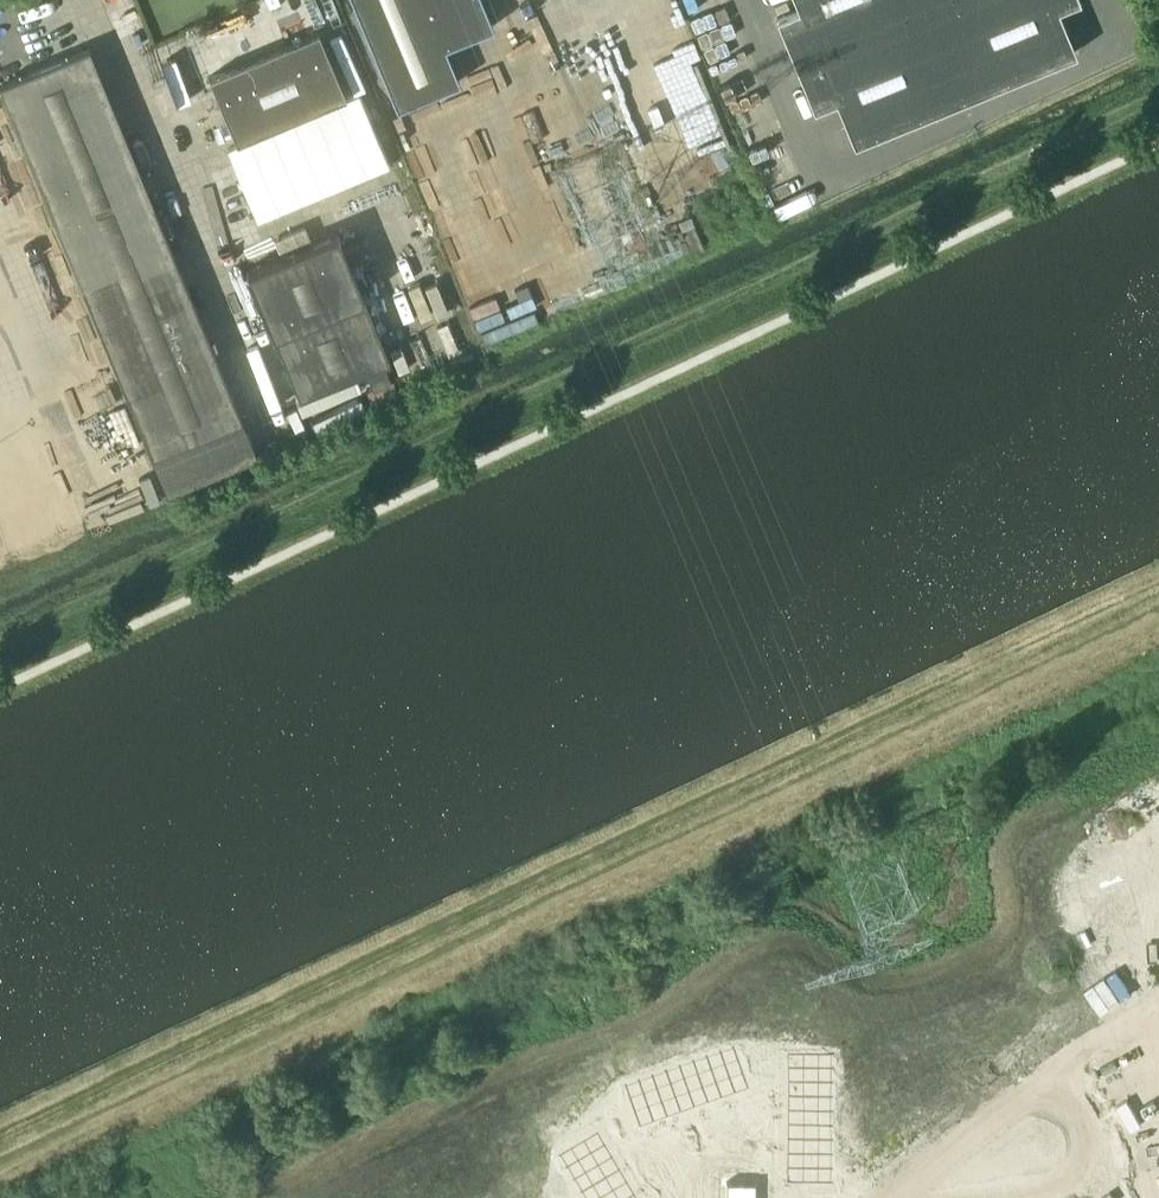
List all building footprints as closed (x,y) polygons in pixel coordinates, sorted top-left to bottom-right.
[(483,0),(353,0),(397,107),(459,81),(445,46),(493,26),(483,0)] [(796,62),(928,8),(925,0),(796,0),(799,8),(777,17),(796,62)] [(928,8),(949,0),(925,0),(928,8)] [(965,97),(1075,52),(1057,8),(1077,0),(949,0),(928,8),(965,97)] [(855,142),(965,97),(928,8),(796,62),(814,107),(837,98),(855,142)] [(318,30),(209,76),(236,141),(346,95),(318,30)] [(151,454),(242,417),(89,46),(0,84),(0,86),(151,454)] [(248,238),(265,232),(247,181),(230,186),(248,238)] [(384,362),(388,360),(336,232),(247,269),(274,336),(298,397),(366,369),(373,387),(391,380),(384,362)] [(343,248),(350,264),(366,257),(359,241),(343,248)]
